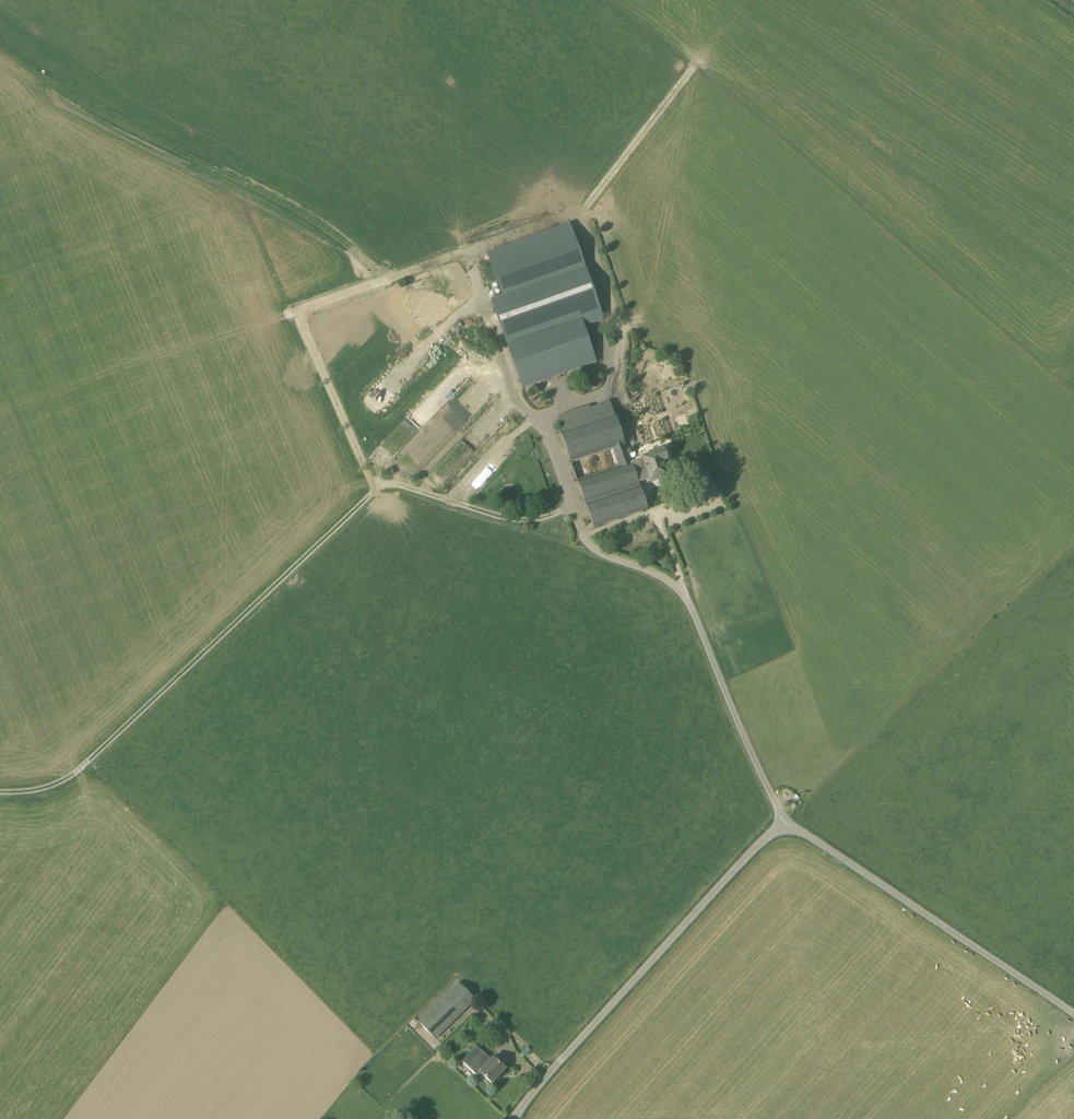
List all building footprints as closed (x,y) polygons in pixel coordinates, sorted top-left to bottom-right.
[(603,320),(570,226),(488,255),(502,296),(491,300),(523,388),(596,363),(583,327),(603,320)] [(631,463),(609,402),(590,409),(589,406),(558,417),(563,433),(561,434),(593,528),(649,509),(639,483),(633,465),(631,466),(631,463)] [(633,465),(639,483),(649,479),(650,482),(668,476),(665,468),(669,467),(668,461),(664,450),(641,458),(642,460),(631,463),(631,466),(633,465)] [(435,1040),(475,1001),(459,984),(418,1022),(435,1040)] [(492,1060),(475,1045),(461,1061),(477,1076),(480,1073),(492,1083),(506,1068),(494,1057),(492,1060)]
